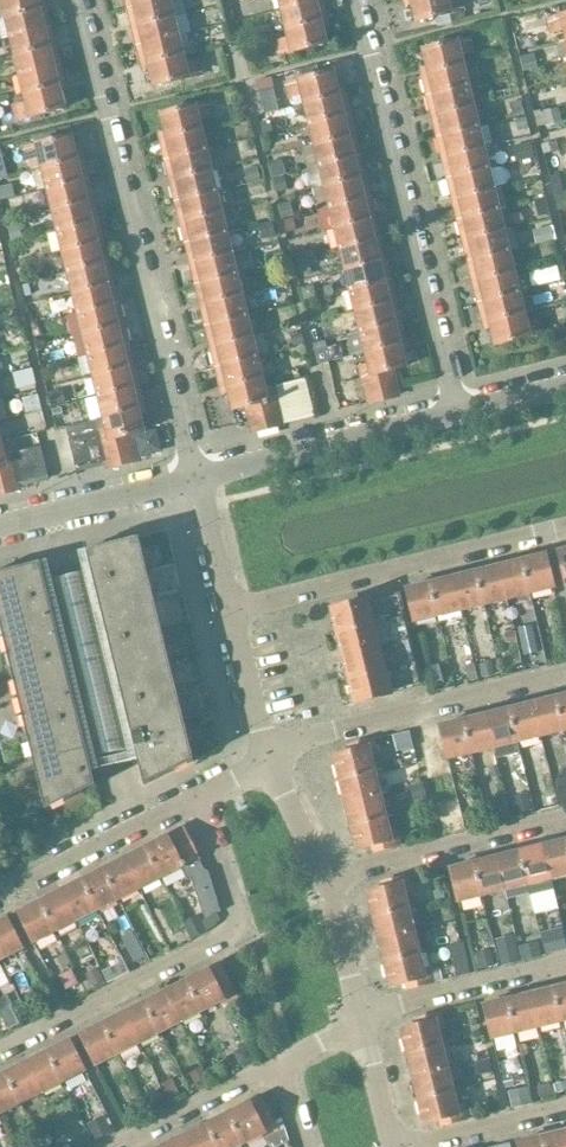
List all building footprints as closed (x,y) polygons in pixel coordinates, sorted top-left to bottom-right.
[(6,19),(45,10),(43,0),(1,0),(6,19)] [(128,10),(169,0),(126,0),(128,10)] [(169,0),(128,10),(133,29),(173,19),(169,0)] [(281,11),(321,1),(321,0),(279,0),(281,11)] [(446,0),(410,0),(416,23),(435,18),(449,14),(450,14),(452,21),(464,18),(460,0),(447,0),(446,0)] [(321,1),(281,11),(286,29),(320,21),(326,20),(321,1)] [(45,10),(6,19),(10,39),(50,29),(45,10)] [(449,14),(435,18),(437,28),(451,24),(449,14)] [(548,19),(551,33),(564,30),(565,38),(565,15),(548,19)] [(177,36),(173,19),(133,29),(137,46),(177,36)] [(320,21),(286,29),(288,39),(275,42),(279,56),(325,45),(320,21)] [(50,29),(10,39),(15,58),(55,48),(50,29)] [(182,56),(177,36),(137,46),(142,65),(148,63),(182,56)] [(469,39),(423,50),(428,74),(462,66),(460,56),(473,52),(469,39)] [(55,48),(15,58),(19,75),(59,65),(55,48)] [(533,55),(519,59),(523,74),(537,70),(533,55)] [(197,62),(185,65),(182,56),(148,63),(154,87),(201,75),(197,62)] [(64,84),(59,65),(19,75),(24,94),(57,86),(64,84)] [(462,66),(428,74),(422,75),(428,97),(467,87),(462,66)] [(338,96),(332,72),(285,83),(289,98),(291,97),(293,106),(294,106),(304,104),(338,96)] [(271,77),(255,81),(258,93),(273,89),(274,89),(271,77)] [(57,86),(24,94),(26,104),(13,107),(16,121),(63,109),(57,86)] [(467,87),(428,97),(433,117),(472,108),(467,87)] [(273,89),(258,93),(264,114),(278,110),(273,89)] [(338,96),(304,104),(294,106),(298,127),(309,125),(349,115),(344,94),(338,96)] [(524,115),(520,102),(509,104),(513,118),(524,115)] [(207,103),(161,114),(166,138),(200,130),(198,120),(211,117),(207,103)] [(472,108),(433,117),(438,138),(477,128),(472,108)] [(558,108),(533,114),(537,127),(545,125),(546,127),(562,123),(558,108)] [(349,115),(309,125),(314,146),(354,136),(349,115)] [(527,128),(525,119),(516,122),(518,131),(527,128)] [(260,121),(258,122),(261,134),(269,132),(266,120),(260,121)] [(477,128),(438,138),(443,159),(482,149),(477,128)] [(55,130),(32,136),(34,146),(58,140),(55,130)] [(200,130),(166,138),(160,140),(165,159),(205,150),(200,130)] [(354,136),(314,146),(319,167),(360,158),(354,136)] [(76,160),(70,137),(58,140),(34,146),(23,148),(27,162),(40,159),(42,169),(76,160)] [(534,157),(531,145),(522,147),(524,159),(534,157)] [(205,150),(165,159),(170,181),(210,171),(221,169),(215,148),(205,150)] [(482,149),(443,159),(448,179),(488,170),(482,149)] [(360,158),(319,167),(324,188),(365,178),(360,158)] [(76,160),(42,169),(31,171),(36,193),(47,190),(87,180),(82,159),(76,160)] [(281,160),(269,163),(273,177),(285,174),(281,160)] [(249,182),(260,180),(258,168),(246,171),(249,182)] [(488,170),(448,179),(453,199),(493,190),(488,170)] [(210,171),(170,181),(176,203),(215,193),(210,171)] [(559,174),(549,176),(554,196),(564,194),(559,174)] [(273,179),(276,193),(287,190),(283,177),(273,179)] [(365,178),(324,188),(329,207),(369,198),(365,178)] [(92,201),(87,180),(47,190),(52,211),(92,201)] [(0,186),(0,201),(15,197),(12,184),(0,186)] [(493,190),(453,199),(458,220),(498,210),(493,190)] [(220,213),(215,193),(176,203),(181,223),(220,213)] [(554,196),(558,211),(565,209),(565,193),(564,194),(554,196)] [(369,198),(329,207),(334,229),(375,219),(369,198)] [(549,214),(545,199),(534,201),(537,217),(549,214)] [(92,201),(52,211),(57,231),(97,221),(92,201)] [(279,205),(282,219),(293,216),(289,203),(279,205)] [(498,210),(458,220),(463,241),(503,231),(498,210)] [(230,211),(220,213),(181,223),(185,242),(225,233),(234,230),(230,211)] [(293,218),(283,220),(286,232),(296,230),(293,218)] [(375,219),(334,229),(340,249),(380,240),(375,219)] [(97,221),(57,231),(63,252),(102,242),(97,221)] [(273,236),(269,222),(262,224),(256,225),(259,240),(273,236)] [(18,225),(8,228),(11,241),(22,239),(18,225)] [(533,231),(536,245),(552,241),(549,227),(533,231)] [(503,231),(463,241),(468,261),(508,252),(503,231)] [(230,254),(225,233),(185,242),(191,264),(230,254)] [(380,240),(340,249),(345,270),(385,260),(380,240)] [(102,242),(63,252),(68,272),(107,262),(102,242)] [(508,252),(468,261),(473,282),(513,272),(508,252)] [(230,254),(191,264),(196,285),(236,275),(230,254)] [(307,258),(296,260),(300,275),(311,272),(307,258)] [(385,260),(345,270),(350,291),(390,281),(385,260)] [(107,262),(68,272),(73,293),(113,284),(107,262)] [(513,272),(473,282),(478,303),(518,293),(513,272)] [(236,275),(196,285),(201,305),(241,295),(236,275)] [(390,281),(350,291),(355,312),(395,302),(390,281)] [(28,284),(22,286),(25,296),(31,295),(28,284)] [(113,284),(73,293),(78,314),(118,305),(113,284)] [(308,287),(301,289),(304,300),(314,297),(313,290),(308,287)] [(518,293),(478,303),(483,324),(489,322),(523,313),(518,293)] [(241,295),(201,305),(206,326),(246,317),(241,295)] [(395,302),(355,312),(360,332),(400,322),(395,302)] [(118,305),(78,314),(83,334),(123,325),(118,305)] [(523,313),(489,322),(495,346),(542,334),(538,320),(525,323),(523,313)] [(246,317),(206,326),(211,347),(251,337),(246,317)] [(400,322),(360,332),(365,352),(399,344),(405,343),(400,322)] [(123,325),(83,334),(88,355),(128,345),(123,325)] [(301,334),(290,336),(292,346),(304,343),(301,334)] [(251,337),(211,347),(216,367),(256,358),(251,337)] [(405,368),(399,344),(365,352),(368,363),(359,365),(363,378),(392,371),(405,368)] [(128,345),(88,355),(93,375),(133,366),(128,345)] [(327,350),(315,353),(318,364),(327,362),(330,361),(327,350)] [(256,358),(216,367),(221,388),(227,387),(261,378),(256,358)] [(133,366),(93,375),(98,396),(138,386),(133,366)] [(32,369),(13,373),(17,389),(35,384),(32,369)] [(398,396),(392,371),(363,378),(369,403),(398,396)] [(275,400),(272,387),(263,389),(261,378),(227,387),(233,410),(246,407),(275,400)] [(303,383),(276,389),(284,423),(311,416),(303,383)] [(138,386),(98,396),(103,417),(137,409),(143,407),(138,386)] [(27,399),(30,412),(41,409),(38,396),(27,399)] [(281,425),(275,400),(246,407),(252,432),(281,425)] [(143,433),(137,409),(103,417),(106,430),(109,441),(130,436),(143,433)] [(136,461),(130,436),(109,441),(106,430),(68,440),(76,472),(106,465),(107,468),(136,461)] [(159,450),(157,432),(137,435),(140,453),(159,450)] [(48,479),(40,447),(2,456),(5,466),(0,467),(0,494),(19,489),(18,486),(48,479)] [(0,572),(0,630),(6,656),(10,672),(12,679),(21,717),(27,740),(33,762),(34,769),(43,806),(44,811),(94,785),(90,771),(137,759),(143,786),(193,761),(178,703),(173,680),(163,642),(158,619),(148,581),(143,558),(138,538),(85,551),(88,563),(90,570),(83,572),(51,580),(44,582),(42,574),(39,562),(0,572)] [(558,552),(565,584),(565,550),(558,552)] [(546,555),(522,561),(530,593),(554,587),(546,555)] [(522,561),(499,567),(506,599),(530,593),(522,561)] [(499,567),(476,572),(484,604),(506,599),(499,567)] [(476,572),(452,578),(460,610),(484,604),(476,572)] [(452,578),(429,584),(437,616),(460,610),(452,578)] [(429,584),(406,589),(414,621),(437,616),(429,584)] [(335,633),(405,616),(399,593),(332,609),(334,618),(332,618),(335,633)] [(344,656),(411,639),(405,616),(335,633),(339,649),(342,648),(344,656)] [(531,625),(518,628),(524,656),(537,653),(531,625)] [(515,632),(504,634),(505,643),(516,641),(515,632)] [(346,679),(416,662),(411,639),(344,656),(346,664),(343,665),(346,679)] [(355,703),(422,686),(416,662),(346,679),(350,695),(353,694),(355,703)] [(491,663),(479,666),(482,677),(493,675),(491,663)] [(474,664),(464,667),(468,682),(477,679),(474,664)] [(438,665),(425,668),(429,683),(442,680),(438,665)] [(554,698),(562,730),(565,729),(565,695),(554,698)] [(554,698),(532,704),(540,736),(562,730),(554,698)] [(532,704),(508,709),(516,742),(540,736),(532,704)] [(508,709),(486,715),(494,747),(516,742),(508,709)] [(486,715),(463,721),(471,753),(494,747),(486,715)] [(463,721),(440,726),(448,758),(471,753),(463,721)] [(350,752),(334,756),(340,781),(374,772),(370,755),(377,753),(373,740),(348,746),(350,752)] [(497,765),(488,767),(491,778),(500,775),(497,765)] [(374,772),(340,781),(347,806),(380,797),(374,772)] [(422,784),(413,787),(416,800),(425,798),(422,784)] [(380,797),(347,806),(352,828),(386,820),(380,797)] [(529,798),(514,801),(517,814),(532,810),(529,798)] [(446,834),(462,825),(455,810),(438,819),(446,834)] [(386,820),(352,828),(357,849),(372,846),(374,852),(399,846),(396,832),(389,834),(386,820)] [(168,836),(144,848),(159,878),(179,867),(186,880),(190,878),(204,920),(220,912),(208,871),(204,870),(183,829),(180,830),(179,828),(168,834),(168,836)] [(565,841),(543,846),(551,878),(565,875),(565,842),(565,841)] [(551,878),(543,846),(520,852),(530,893),(531,896),(554,890),(551,878)] [(144,848),(125,858),(140,887),(159,878),(144,848)] [(530,893),(520,852),(497,857),(505,890),(507,899),(530,893)] [(505,890),(497,857),(475,863),(482,895),(505,890)] [(125,858),(104,869),(118,898),(140,887),(125,858)] [(475,863),(450,869),(458,901),(482,895),(475,863)] [(104,869),(82,880),(97,909),(118,898),(104,869)] [(383,889),(368,893),(374,918),(408,909),(404,892),(411,890),(407,877),(382,883),(383,889)] [(82,880),(62,890),(77,919),(97,909),(82,880)] [(62,890),(41,901),(56,930),(77,919),(62,890)] [(41,901),(18,912),(33,942),(56,930),(41,901)] [(408,909),(374,918),(380,941),(413,933),(408,909)] [(198,915),(182,923),(191,940),(207,932),(198,915)] [(0,922),(0,959),(22,948),(7,918),(0,922)] [(543,944),(546,955),(565,950),(565,941),(563,928),(555,930),(558,940),(543,944)] [(413,933),(380,941),(385,963),(419,955),(413,933)] [(537,943),(519,947),(523,961),(540,957),(537,943)] [(517,944),(497,949),(501,966),(521,961),(517,944)] [(139,945),(128,950),(134,962),(145,957),(139,945)] [(463,945),(450,948),(453,958),(465,955),(463,945)] [(419,955),(385,963),(391,986),(406,983),(407,989),(433,983),(430,969),(423,970),(419,955)] [(490,955),(476,959),(479,969),(493,966),(490,955)] [(118,963),(102,971),(107,983),(123,975),(118,963)] [(219,964),(187,981),(202,1010),(234,994),(219,964)] [(71,971),(60,976),(66,989),(77,984),(71,971)] [(98,971),(87,976),(92,987),(103,981),(98,971)] [(202,1010),(187,981),(166,991),(180,1021),(202,1010)] [(553,989),(561,1021),(565,1020),(565,986),(553,989)] [(553,989),(531,994),(539,1026),(561,1021),(553,989)] [(166,991),(144,1002),(159,1032),(180,1021),(166,991)] [(0,998),(0,1012),(8,1028),(18,1024),(9,1005),(12,1004),(7,994),(0,998)] [(531,994),(506,1000),(514,1032),(539,1026),(531,994)] [(506,1000),(484,1006),(492,1038),(514,1032),(506,1000)] [(144,1002),(124,1013),(139,1042),(159,1032),(144,1002)] [(124,1013),(103,1023),(118,1053),(139,1042),(124,1013)] [(416,1026),(401,1030),(408,1056),(442,1047),(437,1029),(444,1027),(440,1014),(415,1020),(416,1026)] [(103,1023),(80,1035),(95,1064),(118,1053),(103,1023)] [(69,1041),(46,1052),(61,1082),(84,1070),(69,1041)] [(239,1050),(236,1059),(240,1069),(255,1061),(248,1046),(239,1050)] [(442,1047),(408,1056),(413,1079),(447,1071),(447,1068),(442,1047)] [(46,1052),(26,1063),(41,1092),(61,1082),(46,1052)] [(489,1057),(474,1061),(478,1076),(493,1072),(489,1057)] [(26,1063),(4,1073),(19,1103),(41,1092),(26,1063)] [(459,1065),(447,1068),(447,1071),(450,1082),(463,1079),(459,1065)] [(202,1069),(190,1075),(198,1089),(210,1083),(202,1069)] [(447,1071),(413,1079),(419,1102),(453,1093),(450,1082),(447,1071)] [(0,1076),(0,1113),(19,1103),(4,1073),(0,1076)] [(510,1075),(501,1077),(504,1089),(513,1087),(510,1075)] [(172,1078),(161,1083),(170,1101),(180,1096),(172,1078)] [(553,1085),(556,1094),(565,1091),(565,1081),(553,1085)] [(550,1083),(537,1086),(540,1098),(553,1095),(550,1083)] [(529,1090),(508,1095),(512,1109),(532,1104),(529,1090)] [(453,1093),(419,1102),(424,1123),(439,1120),(441,1126),(466,1119),(463,1106),(456,1107),(453,1093)] [(163,1094),(147,1102),(152,1114),(169,1105),(163,1094)] [(261,1097),(227,1114),(242,1144),(276,1127),(261,1097)] [(206,1125),(217,1146),(236,1146),(242,1144),(227,1114),(206,1125)] [(103,1116),(87,1124),(95,1140),(111,1132),(103,1116)] [(186,1135),(192,1146),(217,1146),(206,1125),(186,1135)] [(285,1128),(267,1139),(270,1146),(277,1146),(288,1142),(285,1128)] [(541,1137),(543,1146),(565,1146),(565,1143),(563,1132),(541,1137)] [(165,1146),(192,1146),(186,1135),(165,1146)] [(517,1143),(518,1146),(543,1146),(541,1137),(517,1143)]
